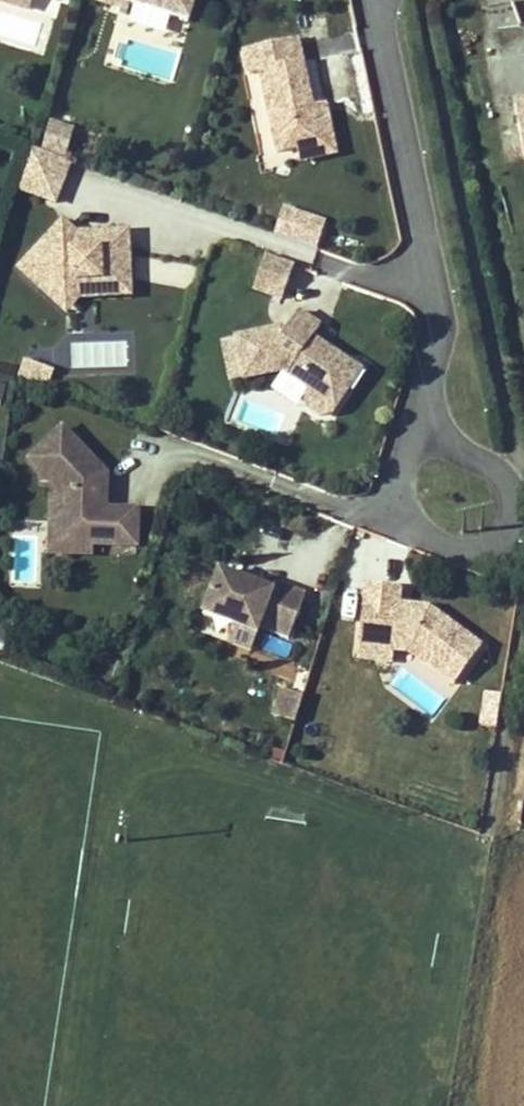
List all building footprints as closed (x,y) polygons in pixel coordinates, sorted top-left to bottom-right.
[(31,9),(34,0),(0,0),(31,9)] [(196,0),(92,0),(128,11),(130,5),(189,22),(196,0)] [(312,107),(298,39),(245,50),(250,74),(260,71),(277,152),(297,148),(319,143),(312,107)] [(513,91),(523,161),(523,89),(513,91)] [(336,154),(326,104),(312,107),(319,143),(297,148),(300,162),(336,154)] [(65,153),(70,137),(51,130),(46,146),(65,153)] [(55,204),(71,163),(29,149),(17,190),(55,204)] [(318,246),(327,218),(284,204),(274,231),(318,246)] [(131,290),(128,232),(98,233),(99,238),(81,238),(82,234),(76,235),(63,221),(19,269),(55,301),(72,282),(101,281),(102,292),(131,290)] [(283,299),(295,265),(266,255),(254,289),(283,299)] [(137,282),(192,284),(193,262),(138,259),(137,282)] [(131,295),(131,290),(102,292),(101,281),(72,282),(55,301),(67,312),(79,298),(131,295)] [(341,377),(350,364),(321,345),(318,349),(310,344),(313,339),(321,328),(298,312),(285,332),(281,328),(236,338),(245,379),(281,371),(309,390),(305,396),(308,407),(321,416),(332,414),(352,385),(341,377)] [(321,345),(313,339),(310,344),(318,349),(321,345)] [(48,388),(54,372),(24,361),(19,377),(48,388)] [(361,371),(350,364),(341,377),(352,385),(361,371)] [(106,509),(107,492),(101,492),(93,484),(105,472),(62,428),(30,460),(42,473),(42,481),(52,481),(62,492),(61,495),(61,523),(75,538),(74,544),(94,544),(137,546),(138,510),(111,509),(106,509)] [(107,492),(107,475),(105,472),(93,484),(101,492),(107,492)] [(74,544),(75,538),(61,523),(61,495),(52,495),(51,552),(93,553),(94,544),(74,544)] [(289,639),(305,596),(275,584),(272,592),(252,585),(242,581),(219,572),(203,615),(233,626),(257,635),(260,627),(289,639)] [(252,585),(255,580),(244,576),(242,581),(252,585)] [(483,647),(429,608),(412,606),(412,610),(399,609),(399,605),(401,588),(365,584),(359,640),(393,644),(393,651),(394,651),(412,653),(455,685),(483,647)] [(251,651),(257,635),(233,626),(228,641),(251,651)] [(393,661),(394,651),(393,651),(393,644),(359,640),(357,657),(393,661)] [(295,723),(303,697),(282,690),(274,717),(295,723)] [(497,728),(502,695),(486,693),(481,725),(497,728)]
